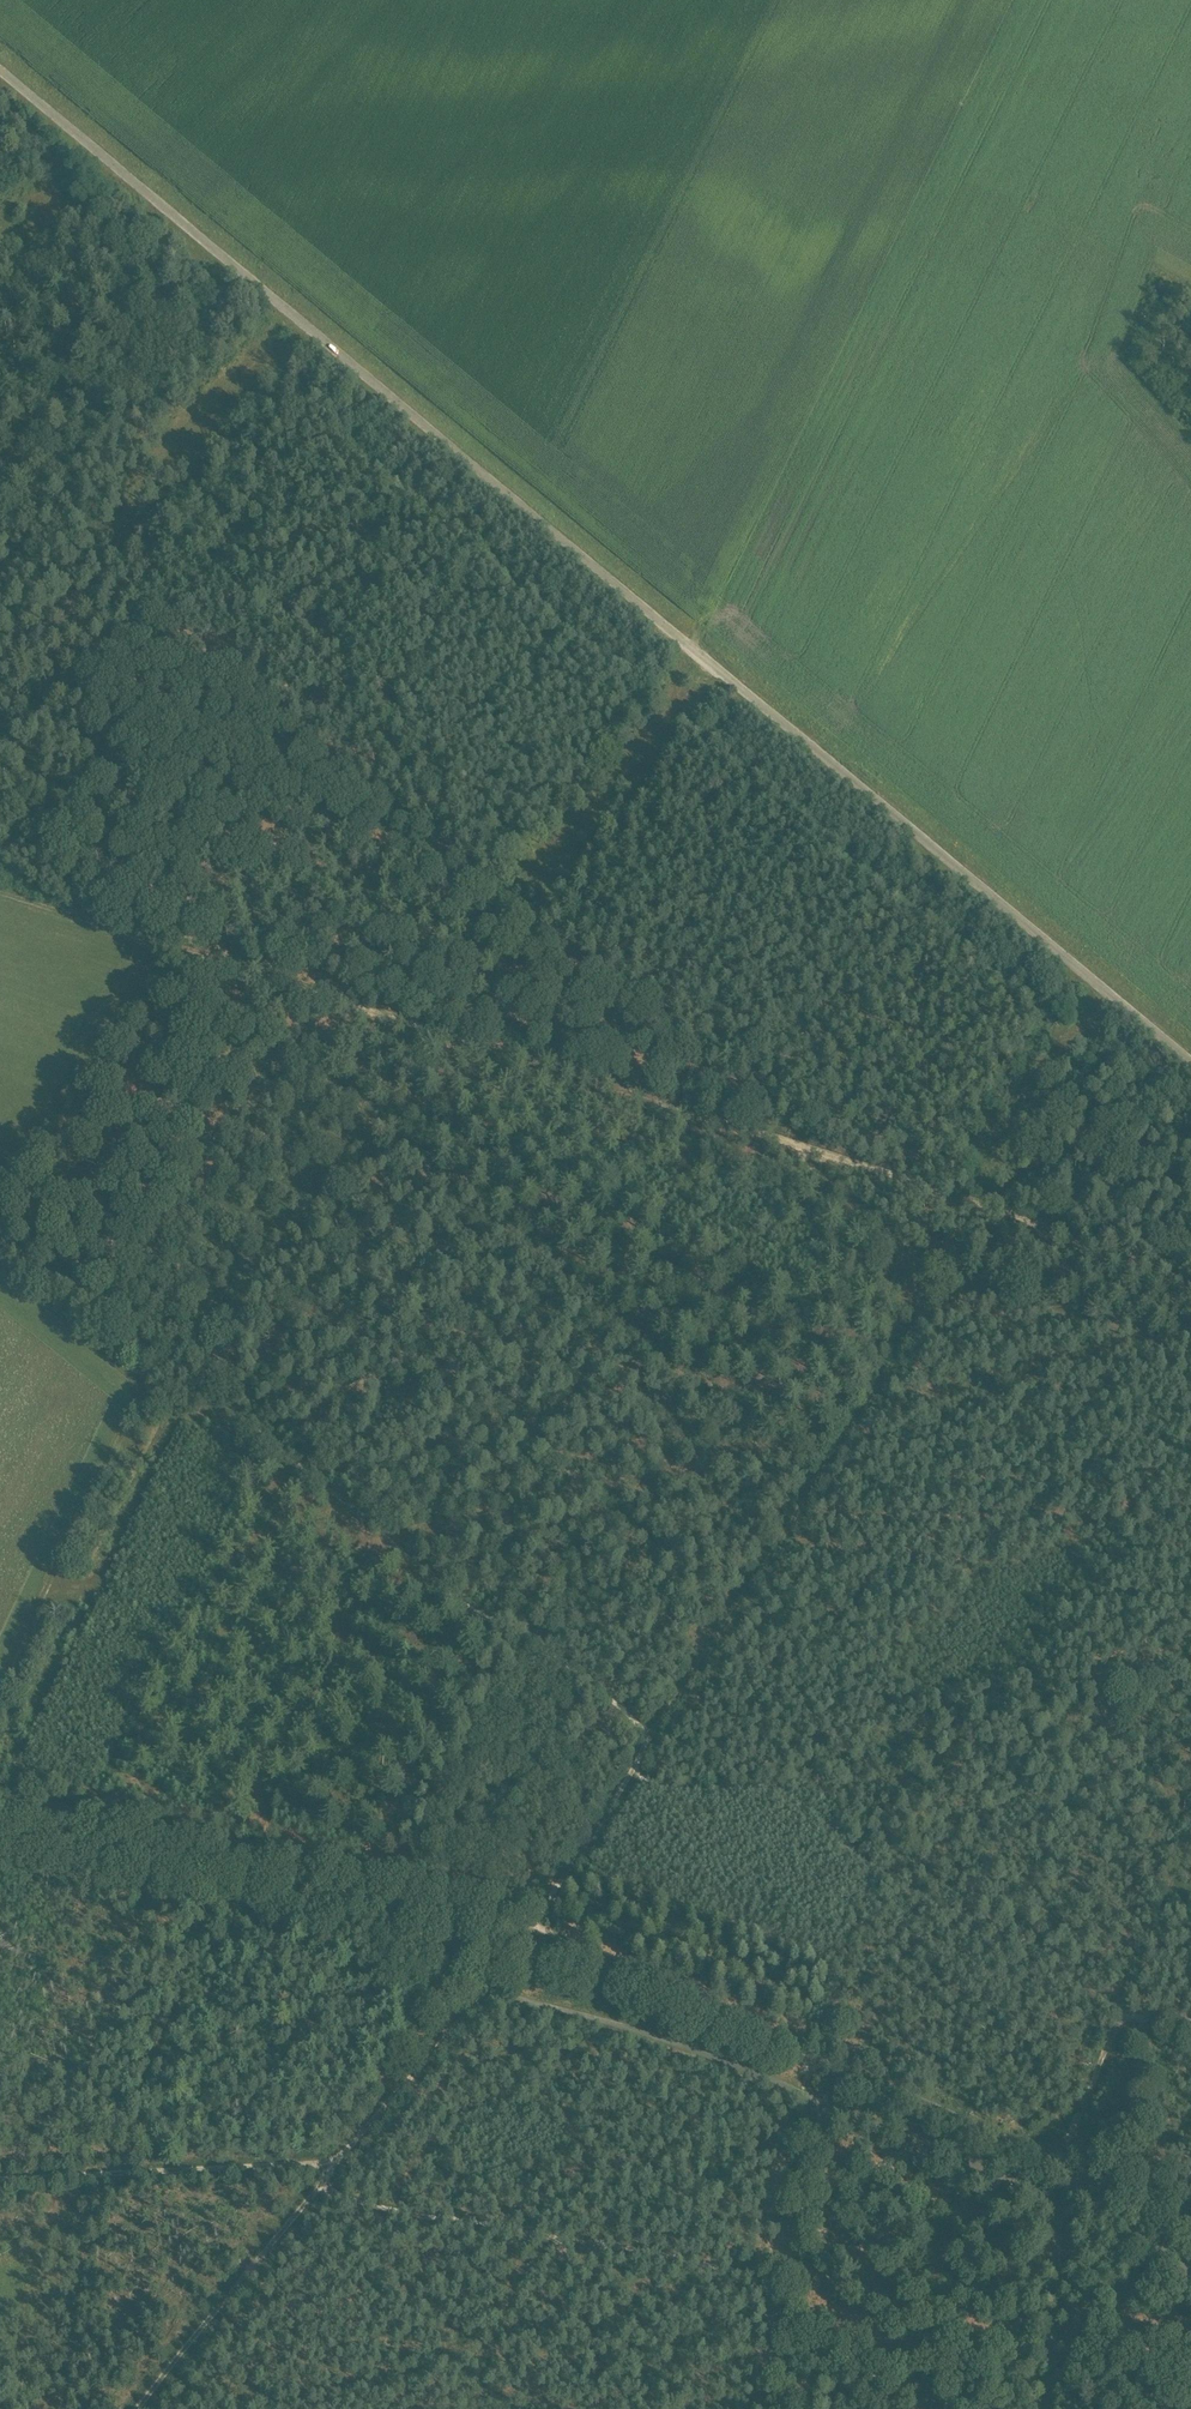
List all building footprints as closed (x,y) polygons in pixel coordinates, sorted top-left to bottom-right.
[(565,983),(558,987),(563,997),(570,994),(565,983)]
